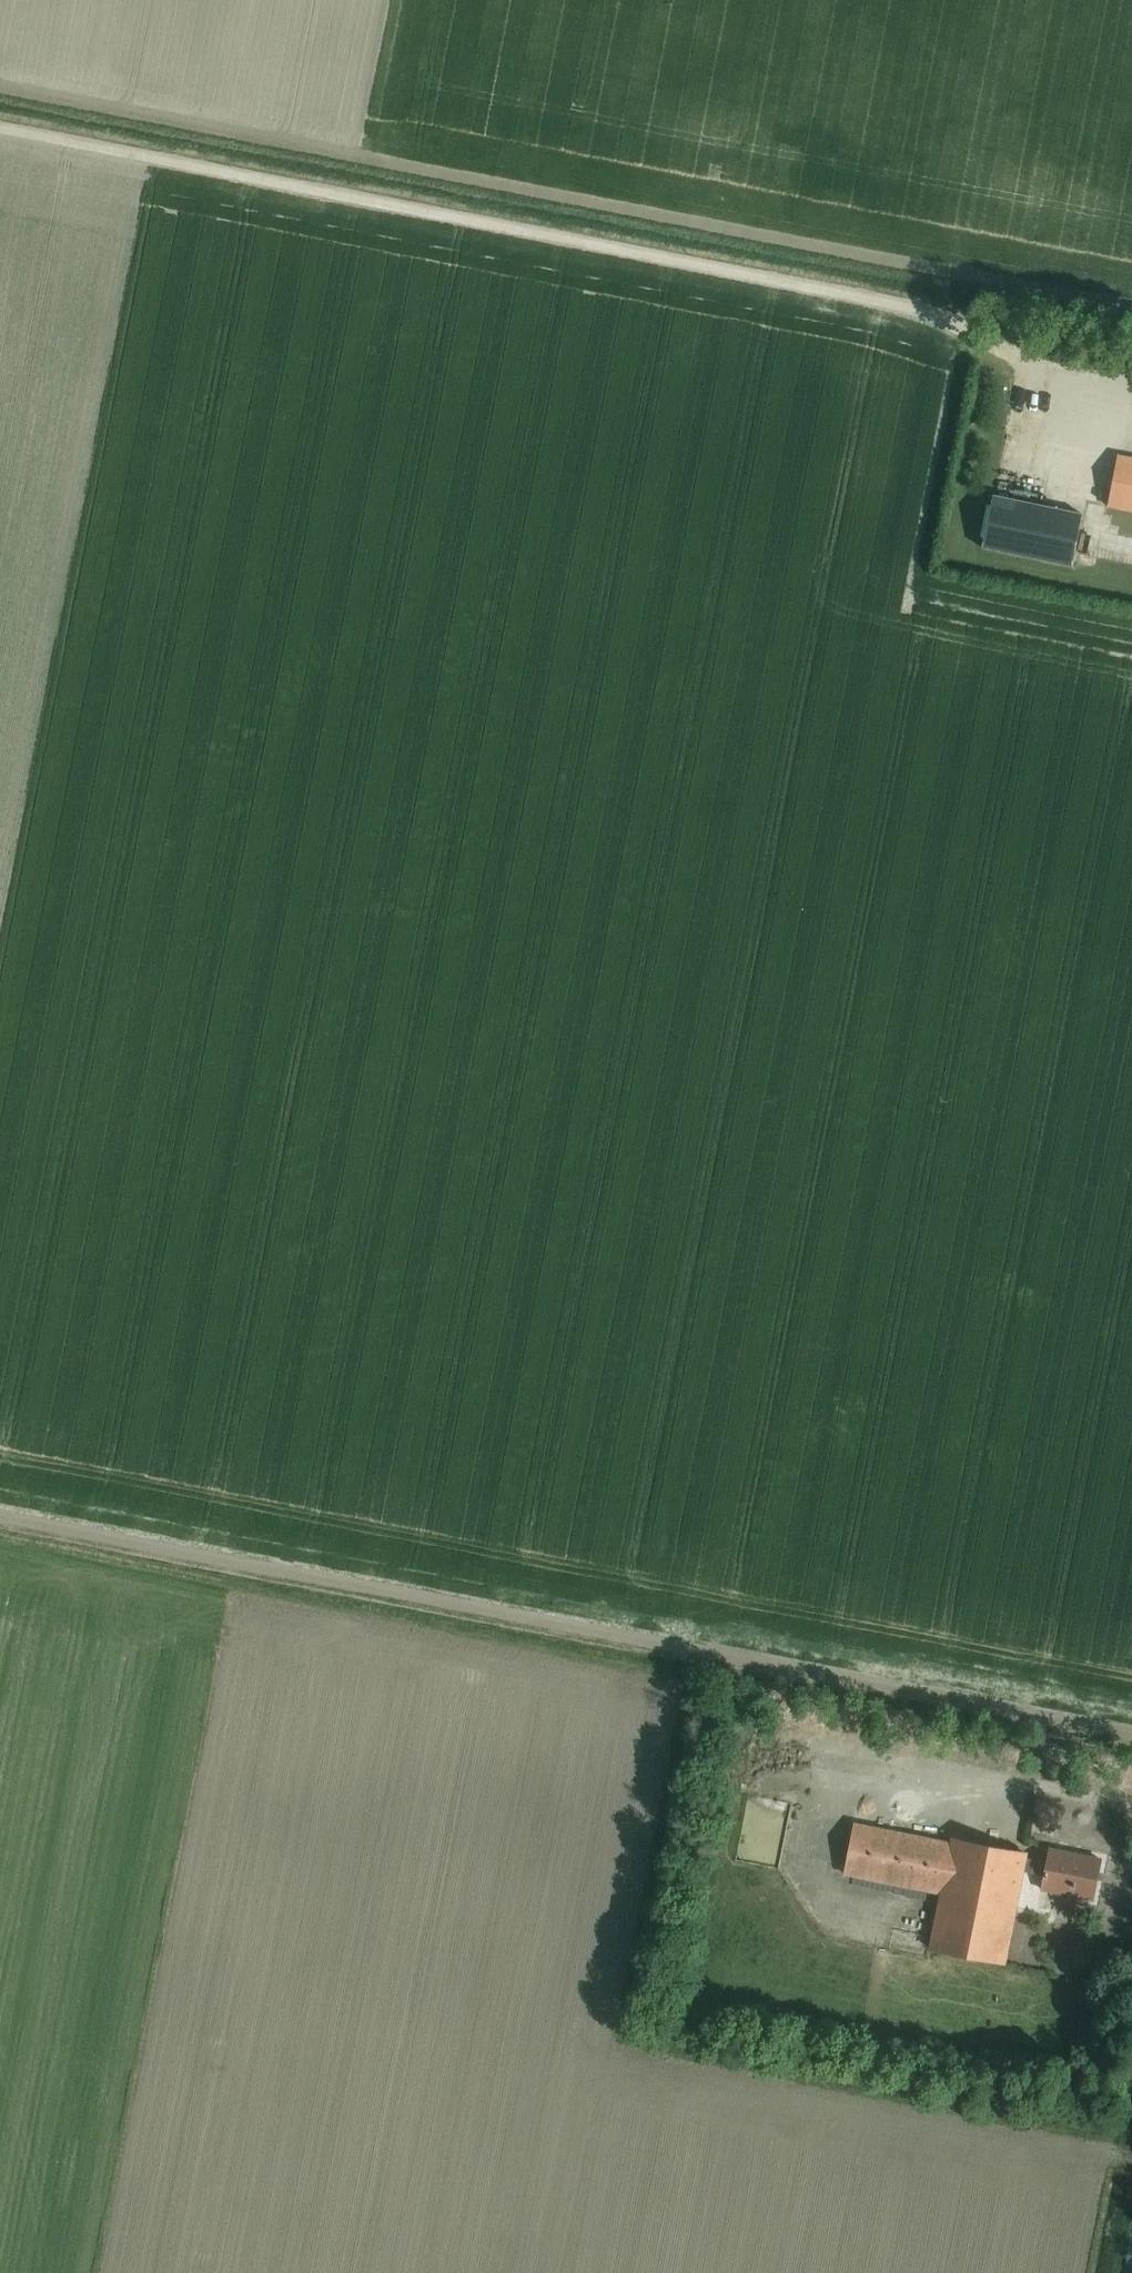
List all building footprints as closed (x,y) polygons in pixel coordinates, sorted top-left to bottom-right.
[(1108,507),(1131,511),(1131,460),(1118,457),(1108,507)] [(1072,566),(1083,514),(992,495),(982,548),(1072,566)] [(752,1795),(729,1794),(728,1818),(752,1818),(752,1795)] [(1004,1963),(1022,1872),(1025,1858),(1026,1854),(951,1839),(950,1843),(854,1824),(844,1875),(940,1894),(930,1948),(1004,1963)] [(1046,1862),(1025,1858),(1022,1872),(1044,1876),(1041,1889),(1092,1900),(1100,1859),(1049,1849),(1046,1862)]
